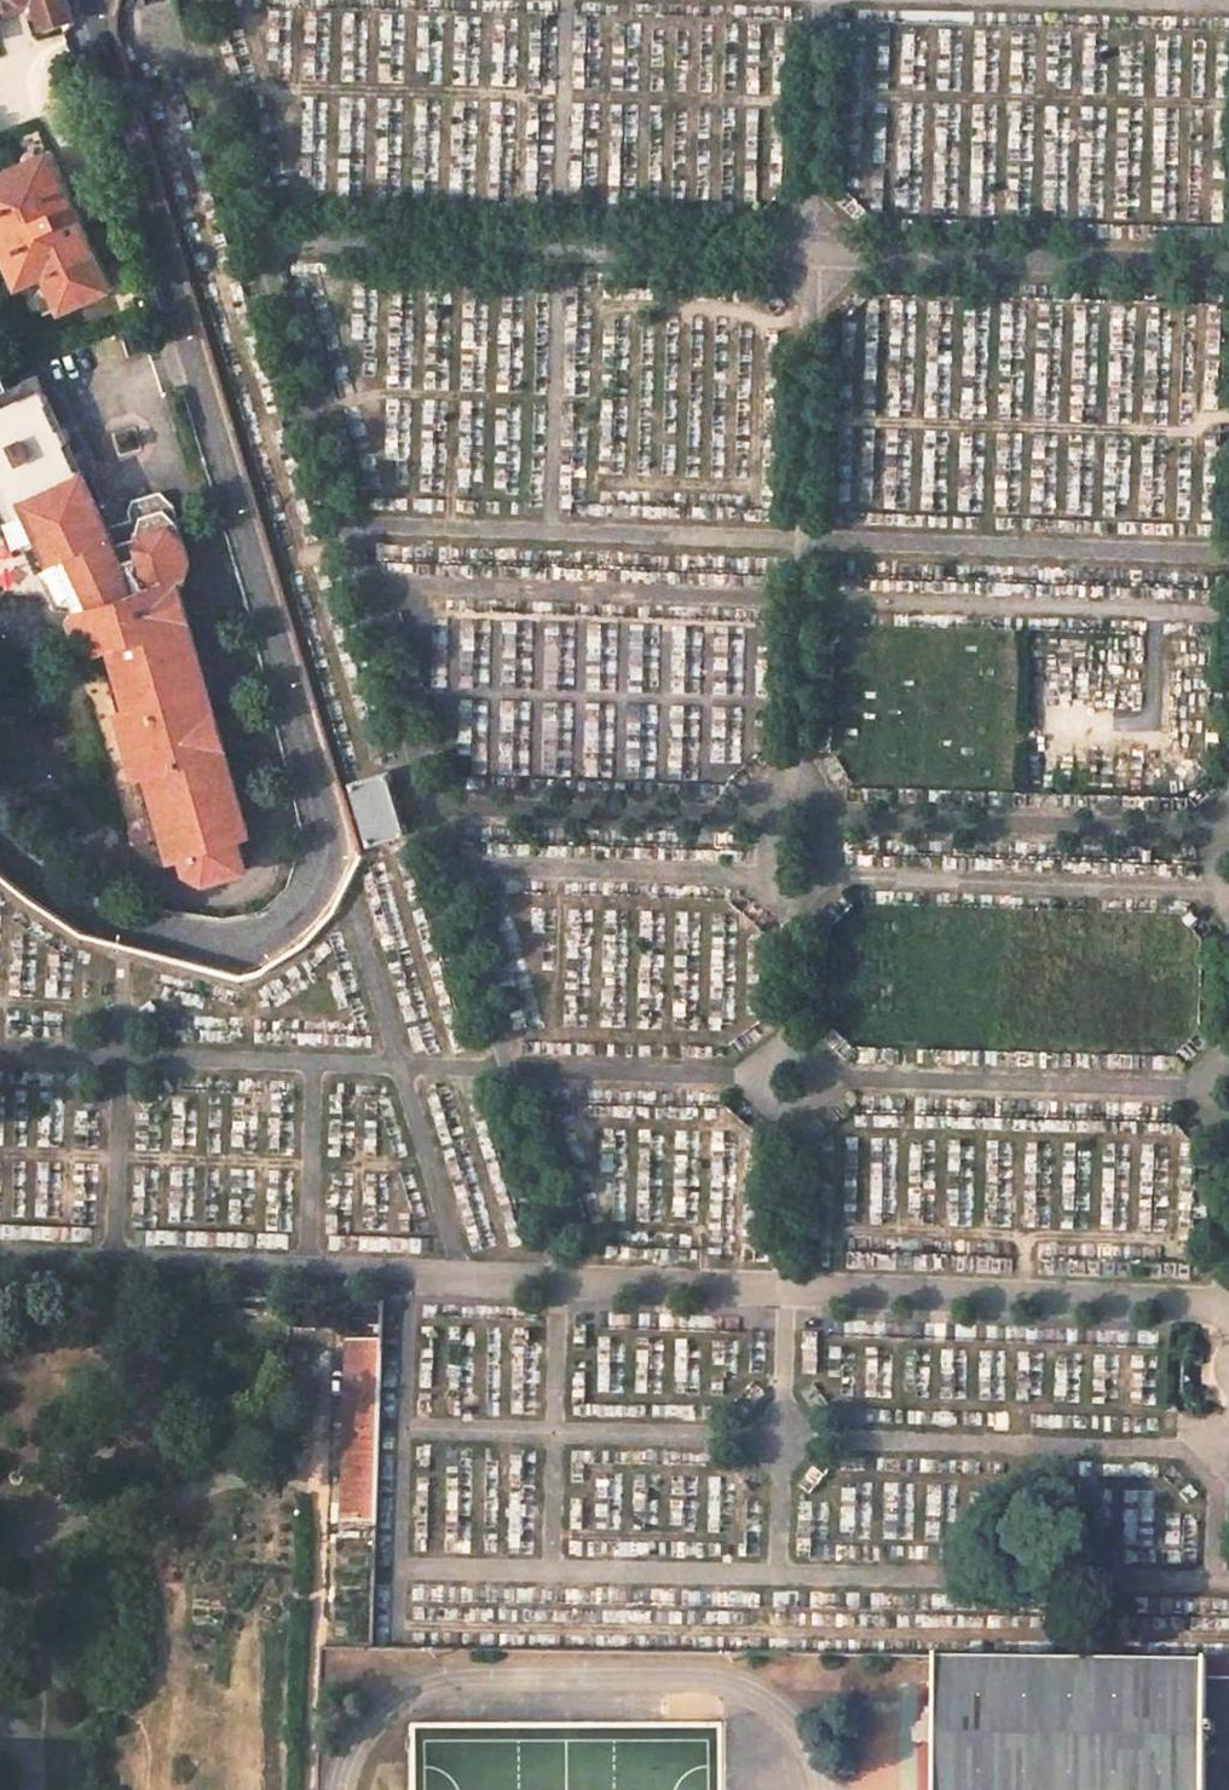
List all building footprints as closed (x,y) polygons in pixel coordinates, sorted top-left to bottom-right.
[(41,27),(71,18),(66,0),(34,0),(41,27)] [(50,149),(0,172),(0,244),(19,286),(45,275),(97,252),(50,149)] [(112,288),(97,252),(45,275),(61,311),(112,288)] [(73,642),(78,645),(87,643),(100,687),(105,686),(158,871),(175,867),(180,884),(197,889),(234,878),(226,851),(244,845),(176,594),(181,592),(185,574),(167,510),(156,504),(135,508),(126,523),(128,531),(100,538),(30,374),(0,385),(0,388),(5,402),(0,404),(0,528),(14,562),(28,557),(34,577),(49,574),(64,616),(72,619),(68,627),(73,642)] [(388,771),(351,783),(369,844),(407,832),(388,771)] [(383,1304),(343,1302),(342,1320),(382,1321),(383,1304)] [(382,1344),(348,1342),(342,1519),(376,1520),(382,1344)] [(1206,1678),(1228,1679),(1228,1659),(1206,1659),(1206,1664),(1206,1678)] [(1206,1678),(1206,1664),(934,1660),(934,1789),(1228,1789),(1228,1679),(1206,1678)]
